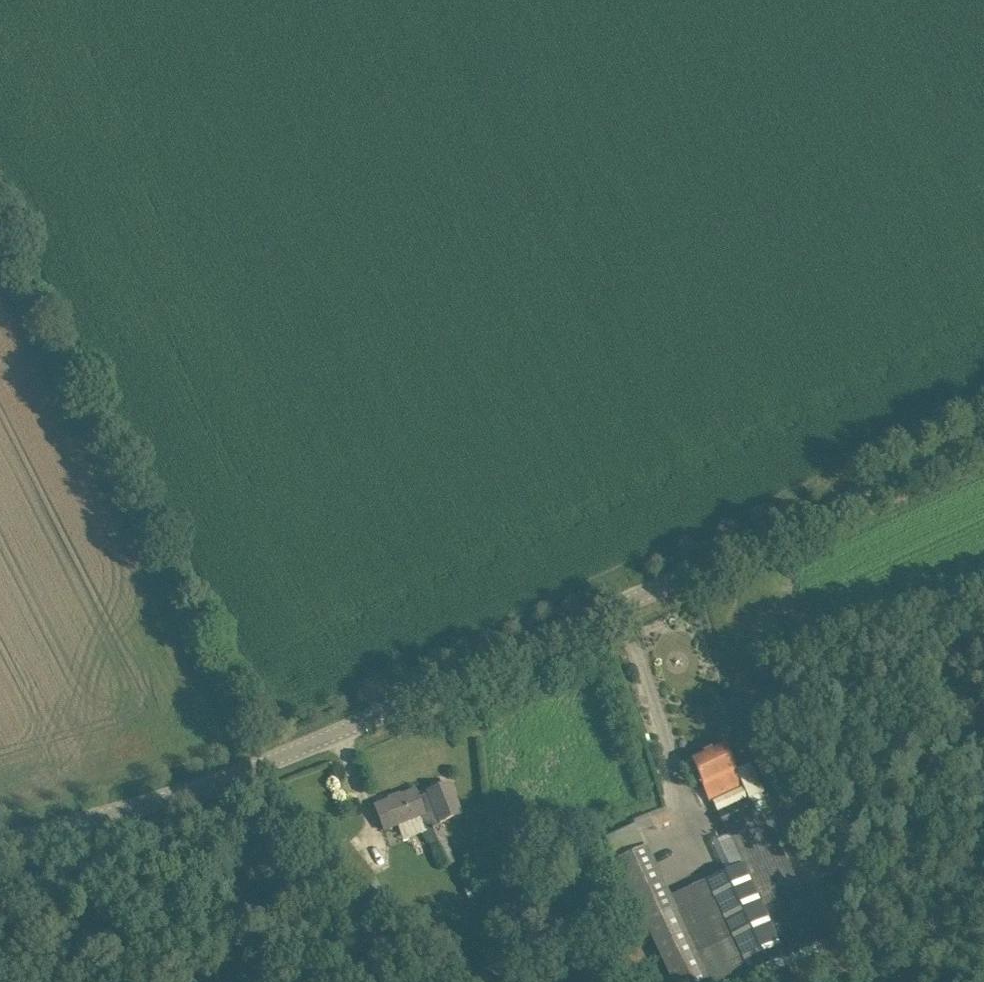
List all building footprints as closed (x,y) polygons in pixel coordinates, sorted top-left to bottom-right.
[(724,744),(691,760),(711,803),(713,802),(744,787),(724,744)] [(462,816),(457,803),(450,785),(427,793),(428,794),(418,798),(416,791),(375,807),(384,832),(420,818),(425,831),(424,832),(440,869),(443,867),(454,862),(456,862),(440,825),(462,816)] [(615,862),(670,981),(722,981),(725,981),(733,977),(747,971),(748,972),(749,972),(785,955),(786,958),(824,940),(823,937),(756,793),(749,797),(744,787),(713,802),(728,836),(741,864),(732,868),(731,868),(670,896),(648,847),(646,848),(616,862),(615,862)]
